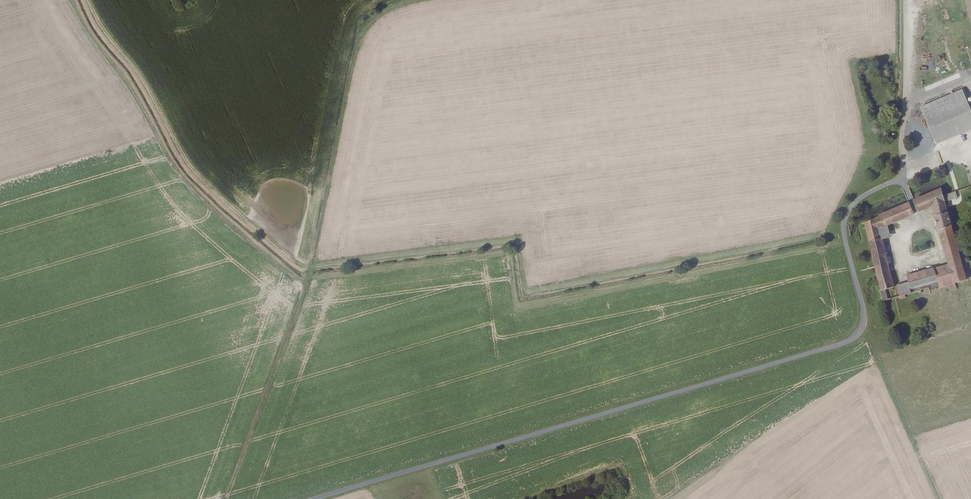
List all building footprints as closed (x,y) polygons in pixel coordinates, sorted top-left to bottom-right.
[(924,87),(926,91),(940,85),(938,82),(924,87)] [(951,128),(916,141),(921,158),(956,146),(951,128)] [(953,202),(951,194),(924,207),(928,215),(940,211),(955,205),(953,202)] [(965,198),(961,199),(953,202),(955,205),(956,208),(967,204),(965,198)] [(961,231),(956,208),(955,205),(940,211),(946,235),(961,231)] [(898,228),(922,217),(919,209),(890,221),(891,223),(871,230),(873,237),(876,236),(883,271),(889,295),(887,295),(890,305),(929,295),(931,303),(934,302),(935,304),(941,303),(941,300),(964,294),(962,287),(970,285),(970,268),(961,231),(946,235),(955,269),(911,281),(912,288),(902,290),(902,284),(906,283),(904,277),(900,278),(898,270),(902,269),(900,259),(896,260),(889,231),(898,228)]
